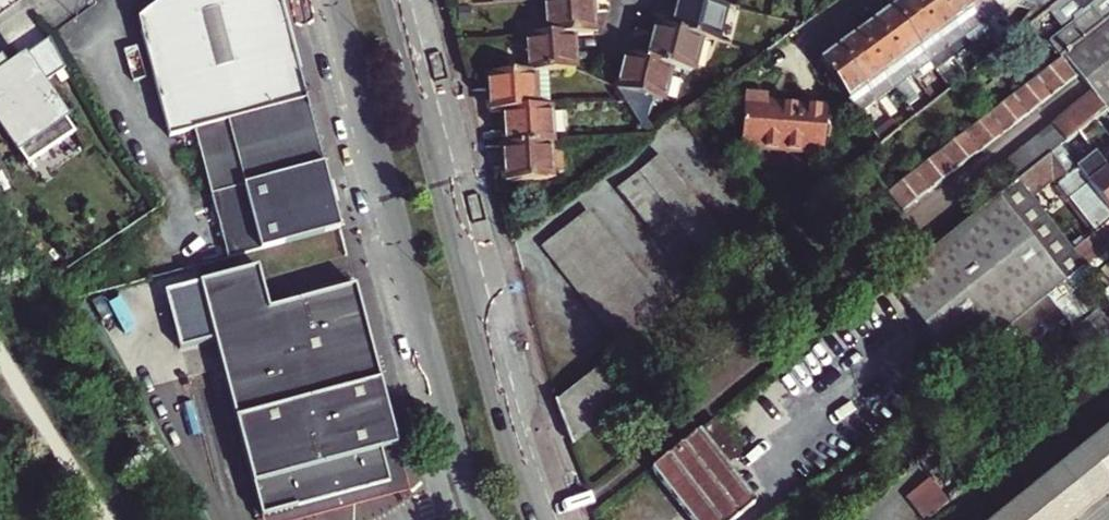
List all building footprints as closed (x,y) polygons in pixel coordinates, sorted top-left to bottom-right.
[(308,99),(283,5),(281,0),(161,0),(135,21),(165,139),(190,132),(308,99)] [(715,44),(724,10),(710,7),(680,0),(678,0),(669,32),(698,40),(715,44)] [(953,54),(914,0),(908,0),(894,10),(931,62),(933,65),(945,55),(948,58),(953,54)] [(968,38),(940,0),(914,0),(953,54),(958,50),(956,47),(968,38)] [(988,28),(969,0),(940,0),(968,38),(981,28),(983,31),(988,28)] [(997,0),(969,0),(988,28),(994,23),(991,19),(1004,10),(997,0)] [(1029,5),(1031,0),(997,0),(1004,10),(1010,18),(1020,10),(1023,4),(1029,5)] [(1045,9),(1048,0),(1031,0),(1029,5),(1043,9),(1045,9)] [(1067,0),(1048,0),(1045,9),(1049,14),(1067,0)] [(1108,24),(1108,0),(1074,0),(1084,13),(1077,19),(1079,26),(1051,47),(1060,60),(1061,61),(1108,24)] [(568,41),(589,40),(587,2),(552,4),(541,4),(543,42),(568,41)] [(920,70),(931,62),(894,10),(877,23),(919,81),(925,77),(920,70)] [(1025,26),(1021,21),(1025,17),(1020,10),(1010,18),(1015,26),(1019,31),(1025,26)] [(1019,31),(1022,35),(1033,27),(1030,22),(1025,26),(1019,31)] [(913,86),(919,81),(877,23),(858,36),(897,88),(910,106),(911,107),(922,98),(913,86)] [(1061,61),(1060,60),(942,155),(938,151),(885,194),(904,218),(1005,137),(1081,78),(1093,93),(1108,112),(1108,111),(1108,24),(1061,61)] [(1004,50),(1017,40),(1022,35),(1019,31),(1015,26),(1009,31),(1011,34),(1000,43),(1004,50)] [(1017,40),(1021,46),(1038,33),(1033,27),(1022,35),(1017,40)] [(668,70),(689,75),(698,40),(669,32),(653,28),(644,64),(668,70)] [(885,97),(897,88),(858,36),(840,50),(884,108),(889,104),(885,97)] [(557,76),(569,75),(568,41),(543,42),(521,43),(523,77),(544,76),(557,76)] [(980,54),(987,63),(1004,50),(1000,43),(998,41),(980,54)] [(866,123),(884,108),(840,50),(822,63),(866,123)] [(963,67),(970,77),(987,63),(980,54),(963,67)] [(648,103),(659,106),(668,70),(644,64),(624,59),(615,95),(614,98),(622,108),(641,133),(648,103)] [(68,123),(28,64),(6,79),(3,75),(0,77),(0,122),(22,154),(68,123)] [(945,81),(952,91),(970,77),(963,67),(945,81)] [(559,111),(557,76),(544,76),(523,77),(497,79),(499,114),(512,114),(517,113),(546,112),(559,111)] [(1078,135),(1097,121),(1108,112),(1093,93),(1052,126),(1068,143),(1078,135)] [(744,149),(826,153),(829,109),(770,105),(770,98),(747,97),(744,149)] [(345,231),(341,216),(328,166),(324,167),(318,143),(308,99),(190,132),(201,176),(207,200),(216,197),(230,249),(233,259),(345,231)] [(892,120),(900,131),(918,117),(911,107),(910,106),(892,120)] [(557,147),(560,147),(559,111),(546,112),(517,113),(519,135),(513,135),(513,149),(526,148),(557,147)] [(1103,129),(1108,124),(1108,111),(1108,112),(1097,121),(1103,129)] [(874,134),(882,145),(900,131),(892,120),(874,134)] [(1078,135),(1084,143),(1103,129),(1097,121),(1078,135)] [(993,172),(1019,182),(1063,147),(1068,143),(1052,126),(993,172)] [(512,187),(559,184),(557,147),(526,148),(527,171),(511,172),(512,187)] [(1075,162),(1063,147),(1019,182),(1032,199),(1054,182),(1096,234),(1074,251),(1087,267),(1108,249),(1108,207),(1075,162)] [(511,172),(527,171),(526,148),(513,149),(510,149),(511,172)] [(698,291),(742,256),(662,156),(618,190),(698,291)] [(1105,170),(1095,157),(1087,164),(1081,156),(1075,162),(1108,207),(1108,174),(1105,170)] [(969,362),(1087,267),(1074,251),(1032,199),(1019,182),(898,278),(969,362)] [(646,331),(670,312),(590,212),(545,249),(623,349),(646,331)] [(372,335),(360,288),(274,311),(263,269),(203,285),(262,507),(257,508),(259,519),(265,518),(266,519),(394,486),(385,453),(403,449),(372,335)] [(960,369),(969,362),(898,278),(892,283),(960,369)] [(556,403),(573,448),(629,403),(601,367),(556,403)] [(726,467),(744,453),(717,419),(699,433),(726,467)] [(1108,494),(1108,428),(1055,472),(995,519),(1077,519),(1108,494)] [(749,497),(726,467),(699,433),(652,470),(692,519),(719,519),(749,497)] [(403,449),(385,453),(394,486),(266,519),(315,519),(397,498),(415,494),(412,482),(404,453),(403,449)] [(932,519),(956,500),(936,476),(912,495),(932,519)]
